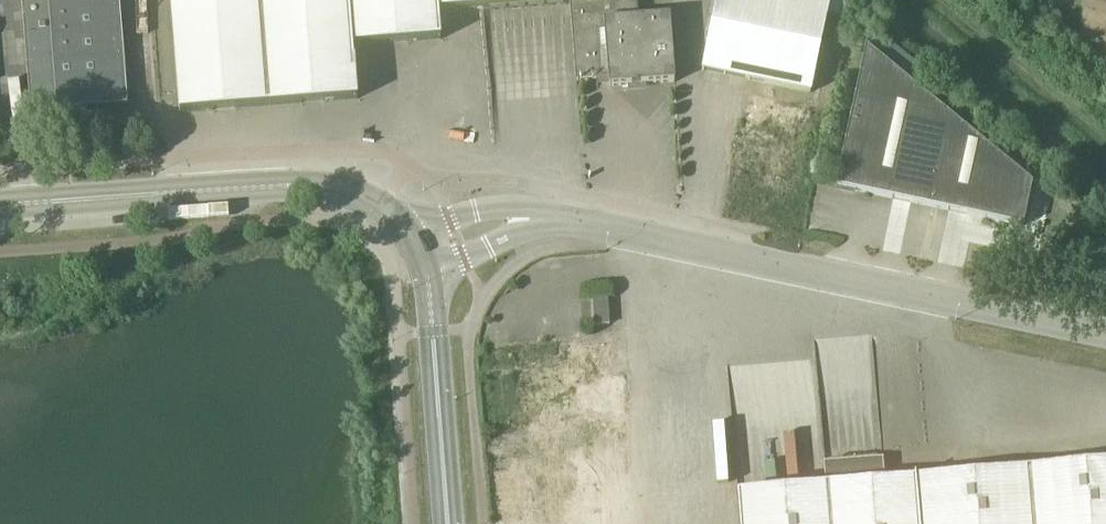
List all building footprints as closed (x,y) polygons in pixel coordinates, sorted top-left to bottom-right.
[(31,113),(127,105),(119,0),(22,0),(31,113)] [(180,113),(328,102),(357,100),(353,47),(349,0),(172,0),(180,113)] [(353,47),(441,40),(439,14),(438,0),(349,0),(353,47)] [(439,14),(468,12),(570,4),(613,0),(438,0),(439,14)] [(570,4),(576,83),(600,81),(600,78),(608,77),(609,88),(675,83),(670,17),(639,19),(637,0),(613,0),(570,4)] [(811,94),(827,16),(850,21),(853,3),(849,0),(717,0),(702,71),(811,94)] [(866,49),(837,188),(930,208),(949,117),(866,49)] [(1023,228),(1032,185),(949,117),(930,208),(1023,228)] [(732,167),(807,178),(813,136),(738,126),(732,167)] [(531,359),(531,408),(576,409),(577,373),(604,373),(605,360),(531,359)] [(609,376),(609,413),(632,413),(632,375),(609,376)] [(855,406),(840,406),(841,448),(856,448),(855,406)] [(777,457),(792,460),(797,435),(782,431),(777,457)] [(943,478),(884,483),(882,462),(824,466),(825,488),(737,495),(739,523),(947,523),(943,478)] [(943,478),(947,523),(1105,523),(1105,464),(943,478)] [(613,469),(614,511),(635,511),(634,468),(613,469)] [(539,483),(541,523),(618,523),(618,519),(588,520),(586,481),(539,483)]
